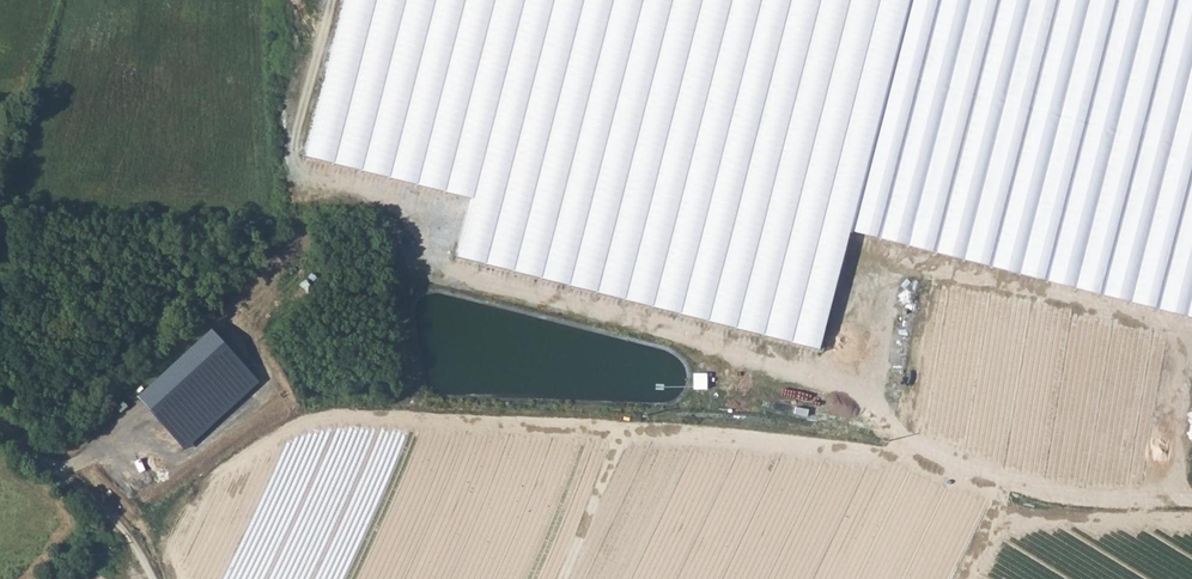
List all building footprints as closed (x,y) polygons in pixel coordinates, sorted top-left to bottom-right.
[(910,0),(350,0),(313,154),(474,194),(457,254),(821,354),(852,239),(910,0)] [(852,239),(1191,321),(1191,0),(910,0),(852,239)] [(206,328),(133,395),(184,450),(257,383),(206,328)]
